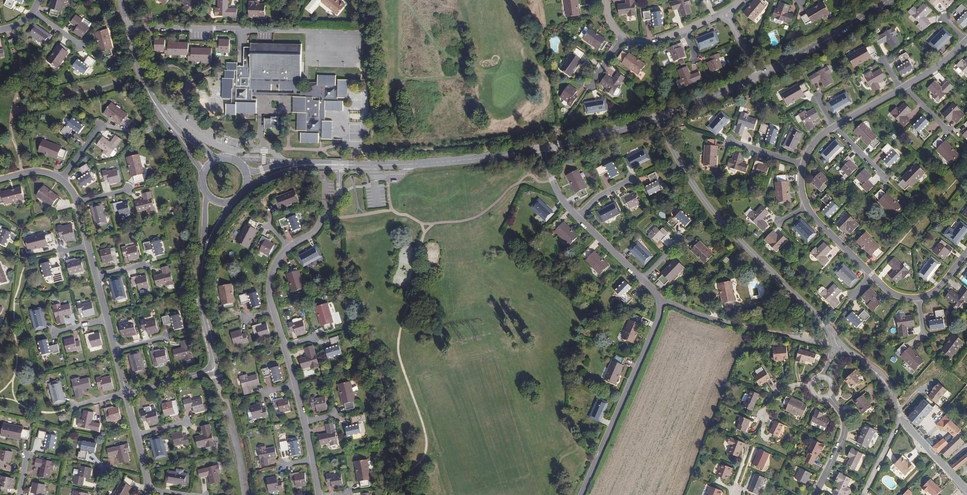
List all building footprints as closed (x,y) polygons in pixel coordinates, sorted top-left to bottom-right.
[(51,7),(49,14),(58,16),(60,10),(62,10),(65,0),(53,0),(51,7)] [(186,5),(184,7),(190,12),(199,0),(179,0),(186,5)] [(215,7),(215,14),(236,15),(236,7),(228,7),(228,0),(218,0),(218,7),(215,7)] [(259,0),(249,0),(249,16),(258,16),(264,16),(264,4),(259,3),(259,0)] [(322,0),(321,1),(336,14),(344,5),(339,0),(338,1),(336,0),(321,0),(322,0)] [(578,7),(576,8),(575,0),(565,0),(567,15),(579,14),(578,7)] [(618,3),(619,13),(628,12),(628,14),(636,13),(634,0),(627,0),(627,2),(618,3)] [(671,2),(674,9),(680,7),(683,16),(692,12),(689,4),(692,3),(691,0),(676,0),(671,2)] [(748,6),(744,12),(754,19),(766,5),(764,4),(766,1),(764,0),(755,0),(749,7),(748,6)] [(818,5),(806,12),(807,12),(801,16),(805,23),(811,20),(812,22),(830,12),(824,0),(818,4),(818,5)] [(790,4),(781,1),(777,10),(775,9),(772,16),(791,23),(793,16),(787,13),(790,4)] [(911,13),(919,22),(917,25),(922,30),(925,28),(931,23),(925,17),(931,10),(924,3),(918,10),(914,6),(909,11),(911,13)] [(956,10),(963,16),(958,21),(964,28),(966,25),(966,12),(965,10),(966,9),(962,4),(956,10)] [(650,10),(643,11),(645,20),(653,18),(654,25),(663,24),(661,11),(650,12),(650,10)] [(82,20),(76,15),(70,23),(76,27),(74,31),(82,37),(89,27),(81,21),(82,20)] [(50,36),(34,25),(29,33),(44,44),(50,36)] [(606,41),(604,39),(595,33),(596,31),(590,27),(583,38),(598,48),(599,47),(601,49),(606,41)] [(894,27),(875,38),(879,44),(887,40),(891,48),(900,43),(896,35),(898,34),(894,27)] [(99,38),(102,50),(104,57),(113,55),(111,48),(113,48),(108,28),(95,31),(97,39),(99,38)] [(944,28),(930,42),(937,49),(950,35),(944,28)] [(595,33),(604,39),(605,38),(596,31),(595,33)] [(714,31),(697,39),(700,48),(718,41),(714,31)] [(165,38),(155,38),(155,50),(165,51),(165,53),(168,53),(168,55),(188,55),(189,59),(191,60),(191,61),(211,61),(211,49),(192,48),(192,53),(189,53),(189,43),(180,42),(168,42),(168,47),(165,47),(165,38)] [(230,40),(219,39),(219,44),(216,44),(216,50),(219,51),(219,52),(229,52),(230,40)] [(682,42),(674,45),(675,49),(670,51),(674,61),(685,56),(684,51),(685,50),(682,42)] [(251,47),(252,89),(254,89),(254,87),(255,87),(255,89),(271,89),(271,79),(279,79),(279,90),(294,90),(294,88),(295,88),(295,90),(301,90),(301,44),(251,43),(251,47)] [(52,56),(51,56),(47,61),(57,68),(68,52),(67,51),(69,49),(61,44),(59,46),(52,56)] [(859,61),(870,55),(876,51),(871,44),(865,47),(865,46),(848,55),(854,66),(860,63),(859,61)] [(58,45),(51,56),(52,56),(59,46),(58,45)] [(252,89),(251,47),(244,47),(244,66),(237,66),(237,63),(228,63),(228,71),(225,71),(225,77),(223,78),(222,98),(232,98),(232,104),(226,104),(226,111),(225,115),(238,115),(238,112),(257,113),(257,100),(255,100),(252,100),(252,99),(252,89)] [(573,68),(580,58),(583,52),(576,47),(572,52),(571,52),(560,68),(570,75),(574,70),(573,68)] [(639,60),(628,53),(622,50),(617,57),(623,61),(622,62),(638,73),(645,63),(639,59),(639,60)] [(629,52),(628,53),(639,60),(639,59),(629,52)] [(906,52),(899,56),(903,63),(897,67),(902,75),(914,68),(908,58),(909,58),(906,52)] [(713,60),(707,62),(711,71),(722,67),(718,58),(720,57),(719,53),(712,56),(713,60)] [(84,63),(78,59),(72,67),(84,74),(90,65),(92,66),(95,61),(89,56),(84,63)] [(581,59),(580,58),(573,68),(574,70),(581,59)] [(956,65),(966,76),(966,58),(964,61),(962,59),(956,65)] [(687,66),(678,70),(682,78),(679,79),(682,86),(702,78),(699,71),(691,74),(687,66)] [(827,66),(809,76),(812,82),(820,78),(825,86),(833,81),(829,73),(831,72),(827,66)] [(871,71),(864,74),(874,91),(880,87),(877,82),(885,77),(880,69),(872,73),(871,71)] [(606,74),(600,82),(608,88),(606,89),(612,93),(624,76),(619,72),(614,79),(606,74)] [(293,96),(293,112),(297,112),(297,130),(307,130),(307,132),(302,132),(302,141),(320,141),(320,133),(324,133),(324,139),(332,139),(332,122),(325,122),(325,110),(343,111),(343,101),(337,101),(337,98),(347,98),(347,80),(338,80),(338,85),(336,85),(336,76),(318,76),(318,82),(307,82),(307,91),(303,91),(303,96),(300,96),(293,96)] [(935,80),(928,87),(934,94),(932,96),(937,101),(952,86),(947,81),(941,87),(935,80)] [(792,99),(803,93),(803,92),(809,89),(805,81),(799,85),(798,83),(780,93),(787,104),(793,101),(792,99)] [(569,84),(562,94),(570,100),(570,101),(573,103),(577,97),(574,95),(577,89),(569,84)] [(846,93),(828,102),(833,111),(850,101),(846,93)] [(604,98),(585,102),(587,111),(606,108),(604,98)] [(109,115),(120,123),(126,127),(131,120),(126,116),(127,115),(111,103),(103,113),(108,117),(109,115)] [(896,107),(891,113),(904,126),(909,121),(905,116),(911,110),(904,103),(898,109),(896,107)] [(953,119),(957,123),(966,114),(954,103),(943,114),(951,121),(953,119)] [(805,110),(798,113),(802,120),(807,130),(814,127),(811,121),(819,117),(815,108),(806,112),(805,110)] [(721,112),(708,126),(715,133),(728,118),(721,112)] [(748,114),(741,112),(735,132),(741,134),(744,126),(753,129),(756,119),(747,116),(748,114)] [(119,125),(120,123),(109,115),(108,117),(119,125)] [(272,117),(265,117),(265,127),(272,127),(272,126),(279,127),(279,129),(286,130),(286,121),(279,120),(279,116),(272,116),(272,117)] [(924,116),(914,126),(922,134),(920,135),(925,140),(931,134),(925,128),(930,122),(924,116)] [(83,126),(72,118),(65,127),(64,126),(60,131),(67,136),(72,129),(78,133),(83,126)] [(854,131),(859,136),(860,135),(869,144),(870,143),(875,148),(881,142),(876,137),(877,136),(863,122),(854,131)] [(768,126),(762,124),(759,131),(767,134),(765,141),(774,144),(778,130),(768,127),(768,126)] [(802,134),(793,129),(784,146),(792,151),(802,134)] [(112,142),(111,141),(103,136),(97,144),(105,150),(103,151),(109,156),(122,139),(116,134),(112,140),(113,141),(112,142)] [(860,135),(859,136),(868,145),(869,144),(860,135)] [(954,151),(944,142),(939,138),(933,144),(938,148),(937,149),(951,163),(960,154),(955,150),(954,151)] [(45,152),(57,156),(63,159),(66,150),(61,148),(61,146),(42,139),(38,151),(44,153),(45,152)] [(715,166),(716,160),(714,160),(715,146),(714,146),(715,140),(706,139),(706,146),(704,146),(703,165),(715,166)] [(835,140),(822,153),(829,160),(843,147),(835,140)] [(946,140),(944,142),(954,151),(955,150),(946,140)] [(889,155),(884,160),(891,167),(900,157),(892,149),(894,148),(889,143),(883,149),(889,155)] [(644,149),(627,158),(631,167),(648,158),(644,149)] [(734,151),(731,160),(729,159),(727,166),(745,172),(747,165),(741,163),(743,154),(734,151)] [(130,163),(133,176),(135,182),(143,180),(142,174),(143,173),(139,154),(127,157),(128,163),(130,163)] [(848,156),(842,162),(845,165),(841,168),(848,176),(857,167),(853,163),(854,162),(848,156)] [(763,163),(755,160),(751,174),(754,175),(754,174),(764,178),(768,166),(763,164),(763,163)] [(602,164),(596,167),(600,175),(608,171),(611,178),(619,173),(613,161),(603,166),(602,164)] [(916,163),(911,168),(913,170),(903,179),(904,179),(899,184),(906,190),(910,185),(911,186),(925,172),(916,163)] [(86,164),(79,169),(84,176),(78,180),(83,187),(94,180),(88,170),(89,169),(86,164)] [(572,179),(579,191),(583,197),(590,192),(587,186),(588,185),(578,168),(567,175),(570,181),(572,179)] [(865,168),(856,177),(863,184),(862,186),(867,191),(874,185),(868,179),(872,176),(865,168)] [(913,170),(911,168),(902,177),(903,179),(913,170)] [(106,170),(102,171),(104,178),(108,177),(109,183),(119,181),(116,169),(106,172),(106,170)] [(655,171),(648,175),(651,183),(645,186),(649,194),(661,188),(656,178),(658,177),(655,171)] [(820,172),(812,180),(815,184),(814,185),(820,192),(826,186),(824,183),(827,179),(820,172)] [(787,195),(786,181),(785,175),(776,176),(776,182),(775,182),(777,202),(789,201),(789,194),(787,195)] [(577,192),(579,191),(572,179),(570,181),(577,192)] [(48,190),(49,189),(44,185),(37,195),(51,206),(52,205),(54,207),(60,199),(57,197),(48,190)] [(14,189),(15,190),(2,194),(0,195),(0,204),(4,203),(5,204),(24,200),(21,187),(14,189)] [(58,196),(49,189),(48,190),(57,197),(58,196)] [(896,202),(887,193),(886,193),(881,189),(875,195),(880,200),(879,201),(893,215),(902,206),(897,201),(896,202)] [(292,203),(293,205),(300,202),(295,190),(277,197),(278,199),(275,200),(279,208),(282,207),(292,203)] [(145,199),(144,199),(135,201),(137,211),(146,209),(147,212),(154,210),(150,191),(142,193),(143,197),(145,197),(145,199)] [(628,192),(621,196),(624,204),(628,202),(630,207),(639,202),(634,191),(629,194),(628,192)] [(888,192),(887,193),(896,202),(897,201),(888,192)] [(831,198),(827,194),(821,200),(827,206),(822,211),(829,218),(838,208),(830,199),(831,198)] [(552,213),(539,200),(532,207),(546,220),(552,213)] [(122,201),(113,203),(115,212),(119,211),(120,216),(130,213),(127,201),(122,202),(122,201)] [(615,202),(598,211),(602,220),(619,211),(615,202)] [(101,204),(91,206),(95,225),(106,223),(101,204)] [(753,211),(747,216),(763,231),(768,226),(762,220),(768,213),(762,206),(755,213),(753,211)] [(692,218),(682,209),(674,217),(673,216),(668,220),(674,226),(681,220),(686,225),(692,218)] [(847,213),(836,225),(844,232),(846,229),(851,233),(859,225),(847,213)] [(286,218),(279,220),(283,228),(291,225),(293,231),(302,228),(297,215),(286,219),(286,218)] [(249,241),(256,229),(255,229),(258,223),(250,219),(247,225),(246,224),(237,242),(248,247),(251,241),(249,241)] [(572,232),(563,223),(558,219),(552,225),(557,229),(555,231),(569,245),(578,236),(573,231),(572,232)] [(800,220),(793,227),(807,240),(814,233),(800,220)] [(957,243),(966,230),(966,226),(962,221),(950,236),(957,243)] [(564,222),(563,223),(572,232),(573,231),(564,222)] [(655,224),(648,232),(657,241),(661,237),(662,238),(668,232),(662,226),(660,228),(655,224)] [(0,225),(0,234),(1,235),(0,236),(0,242),(6,245),(12,233),(2,228),(3,226),(0,225)] [(62,229),(58,230),(60,237),(64,236),(66,243),(75,240),(73,228),(63,231),(62,229)] [(773,231),(765,239),(776,251),(787,240),(780,232),(777,235),(773,231)] [(863,245),(873,254),(873,253),(878,258),(884,251),(879,247),(880,246),(866,232),(857,241),(862,246),(863,245)] [(35,247),(47,243),(53,241),(51,233),(45,234),(44,233),(26,238),(28,250),(35,248),(35,247)] [(271,239),(263,235),(259,243),(263,244),(260,249),(270,254),(275,243),(270,241),(271,239)] [(701,256),(700,257),(705,262),(714,252),(701,239),(699,240),(697,238),(691,245),(693,247),(701,256)] [(934,250),(943,258),(947,254),(948,255),(953,247),(941,238),(938,242),(940,243),(934,250)] [(150,241),(143,242),(145,251),(154,248),(156,255),(165,253),(161,240),(150,242),(150,241)] [(637,241),(631,248),(645,262),(652,254),(637,241)] [(823,242),(817,248),(815,247),(810,252),(823,265),(828,260),(824,256),(830,249),(823,242)] [(110,248),(100,250),(103,262),(108,261),(109,262),(117,260),(113,245),(109,246),(110,248)] [(872,255),(873,254),(863,245),(862,246),(872,255)] [(126,246),(122,247),(124,254),(127,253),(129,260),(139,257),(136,246),(126,248),(126,246)] [(316,247),(298,256),(303,265),(320,256),(316,247)] [(692,249),(700,257),(701,256),(693,247),(692,249)] [(602,262),(593,253),(588,248),(582,255),(587,259),(585,261),(600,274),(608,265),(603,261),(602,262)] [(594,251),(593,253),(602,262),(603,261),(594,251)] [(894,257),(890,262),(895,268),(889,274),(896,282),(903,275),(904,277),(909,272),(894,257)] [(921,272),(929,279),(940,263),(932,257),(921,272)] [(677,258),(672,263),(674,264),(664,274),(665,274),(660,279),(666,285),(671,280),(672,281),(686,267),(677,258)] [(74,259),(66,261),(68,269),(71,268),(73,274),(83,271),(80,259),(75,260),(74,259)] [(49,262),(41,264),(44,278),(55,275),(55,277),(62,275),(60,267),(51,269),(49,262)] [(674,264),(672,263),(663,272),(664,274),(674,264)] [(843,264),(836,272),(850,285),(857,278),(843,264)] [(164,273),(162,273),(154,275),(156,285),(165,283),(166,285),(173,283),(168,265),(160,267),(161,271),(163,270),(164,273)] [(291,285),(289,285),(291,292),(303,288),(299,270),(297,270),(296,268),(287,270),(288,273),(291,285)] [(140,275),(132,277),(134,285),(138,284),(139,289),(149,287),(146,275),(141,276),(140,275)] [(120,278),(110,280),(115,299),(124,296),(120,278)] [(722,289),(725,302),(727,309),(736,307),(734,300),(735,300),(732,280),(719,283),(720,289),(722,289)] [(631,287),(625,281),(615,291),(623,299),(622,300),(627,305),(632,299),(626,293),(631,287)] [(231,290),(233,290),(231,283),(219,286),(223,304),(224,304),(225,307),(235,305),(234,302),(231,290)] [(825,288),(820,294),(833,307),(839,302),(834,297),(841,291),(833,283),(827,290),(825,288)] [(873,298),(877,294),(870,287),(861,296),(869,304),(867,305),(872,310),(879,304),(873,298)] [(951,305),(956,309),(966,295),(966,291),(964,288),(958,295),(951,289),(945,297),(952,303),(951,305)] [(245,293),(239,295),(242,303),(250,300),(252,307),(261,305),(257,292),(246,295),(245,293)] [(62,316),(63,316),(72,313),(70,304),(61,306),(60,303),(53,305),(57,323),(65,322),(64,319),(63,319),(62,316)] [(81,303),(77,304),(79,312),(83,311),(84,317),(94,314),(91,303),(81,305),(81,303)] [(320,313),(323,325),(325,331),(333,329),(332,323),(333,322),(328,303),(316,306),(317,313),(320,313)] [(40,307),(31,310),(36,329),(45,327),(40,307)] [(944,309),(935,310),(936,319),(929,320),(931,329),(944,327),(943,315),(945,315),(944,309)] [(846,318),(855,328),(864,320),(865,320),(870,315),(864,310),(857,316),(852,311),(846,318)] [(168,314),(162,316),(164,324),(172,322),(174,329),(183,327),(180,313),(169,316),(168,314)] [(633,342),(636,336),(635,336),(640,324),(639,324),(642,318),(634,314),(631,320),(630,319),(622,337),(633,342)] [(903,314),(896,314),(900,335),(907,334),(906,326),(915,325),(913,315),(903,316),(903,314)] [(144,320),(140,320),(142,327),(146,326),(148,333),(158,330),(155,318),(145,321),(144,320)] [(128,321),(118,323),(122,335),(127,334),(127,335),(135,333),(131,319),(128,320),(128,321)] [(306,332),(303,320),(293,323),(292,321),(289,322),(291,329),(295,328),(297,335),(306,332)] [(261,324),(252,326),(255,334),(259,333),(260,338),(270,335),(266,323),(261,325),(261,324)] [(241,330),(231,333),(235,344),(244,341),(245,343),(249,342),(247,335),(243,336),(241,330)] [(92,348),(102,345),(99,333),(94,334),(93,332),(84,335),(88,349),(92,348)] [(951,340),(943,350),(943,351),(939,356),(947,361),(950,356),(952,357),(964,341),(954,333),(949,339),(951,340)] [(338,336),(330,339),(332,347),(326,349),(328,358),(341,354),(338,343),(340,342),(338,336)] [(74,338),(64,340),(66,352),(77,349),(77,351),(81,350),(79,343),(75,344),(74,338)] [(46,339),(38,341),(41,354),(52,352),(53,353),(59,352),(57,344),(48,346),(46,339)] [(188,339),(180,340),(182,346),(173,349),(175,358),(184,356),(185,359),(192,357),(188,339)] [(942,349),(943,350),(951,340),(949,339),(942,349)] [(918,357),(908,348),(903,344),(898,350),(902,354),(901,356),(915,369),(924,360),(919,356),(918,357)] [(313,346),(306,348),(309,356),(300,359),(303,368),(311,366),(312,368),(319,366),(313,346)] [(779,359),(782,359),(787,358),(786,347),(772,349),(773,361),(779,360),(779,359)] [(910,347),(908,348),(918,357),(919,356),(910,347)] [(159,348),(150,350),(154,366),(158,365),(158,363),(167,360),(164,349),(159,350),(159,348)] [(816,355),(799,350),(796,360),(804,363),(805,361),(814,363),(816,355)] [(138,351),(129,354),(134,373),(143,370),(138,351)] [(615,384),(618,378),(617,377),(622,365),(624,359),(616,355),(613,361),(612,361),(604,379),(615,384)] [(268,368),(262,369),(264,377),(273,375),(274,382),(283,379),(280,366),(268,369),(268,368)] [(770,379),(765,371),(754,377),(759,385),(770,379)] [(859,379),(854,373),(846,379),(853,388),(856,386),(857,387),(861,384),(858,379),(859,379)] [(247,374),(240,376),(245,394),(252,392),(250,387),(259,384),(257,374),(248,377),(247,374)] [(80,390),(82,390),(91,387),(88,378),(79,380),(78,377),(71,379),(76,397),(83,396),(82,392),(81,392),(80,390)] [(100,378),(96,379),(98,386),(101,385),(103,391),(113,388),(110,377),(100,379),(100,378)] [(59,381),(49,384),(54,403),(64,400),(59,381)] [(341,390),(344,403),(345,403),(346,409),(355,407),(353,401),(355,400),(350,381),(338,384),(339,391),(341,390)] [(937,403),(948,390),(939,382),(928,395),(937,403)] [(759,394),(751,391),(746,402),(745,401),(742,406),(752,410),(759,394)] [(871,407),(862,395),(854,401),(856,405),(855,406),(862,414),(871,407)] [(806,406),(803,404),(800,402),(801,401),(792,397),(791,398),(786,396),(783,403),(787,405),(785,410),(797,415),(797,414),(801,416),(806,406)] [(314,397),(310,398),(312,405),(316,404),(317,410),(327,408),(325,397),(314,399),(314,397)] [(191,399),(184,401),(186,409),(193,408),(195,413),(205,410),(202,398),(192,400),(191,399)] [(282,398),(274,400),(276,408),(279,408),(281,413),(291,410),(288,398),(283,399),(282,398)] [(607,403),(598,399),(590,417),(599,421),(607,403)] [(919,428),(938,407),(929,399),(911,420),(919,428)] [(172,402),(162,404),(165,416),(170,415),(170,416),(179,414),(177,406),(173,407),(172,402)] [(251,410),(253,418),(263,416),(263,417),(267,416),(266,409),(261,410),(260,404),(250,406),(251,410)] [(112,407),(103,409),(107,421),(110,421),(111,421),(121,419),(118,407),(112,408),(112,407)] [(90,423),(91,421),(93,413),(83,410),(81,419),(79,419),(77,426),(98,431),(99,423),(93,422),(93,423),(90,423)] [(145,411),(142,412),(144,419),(147,418),(149,424),(159,422),(156,410),(146,413),(145,411)] [(823,413),(816,410),(811,420),(825,428),(829,420),(822,416),(823,413)] [(364,413),(350,416),(352,425),(345,427),(348,436),(361,433),(358,422),(365,420),(364,413)] [(749,420),(740,416),(738,420),(740,421),(736,428),(745,431),(749,420)] [(963,433),(953,424),(955,422),(949,417),(938,428),(948,438),(950,436),(955,440),(958,437),(963,433)] [(782,424),(774,420),(768,432),(777,436),(782,424)] [(8,435),(22,438),(22,437),(28,438),(30,430),(23,428),(24,427),(4,422),(1,435),(8,436),(8,435)] [(333,422),(326,424),(328,432),(319,434),(321,444),(330,442),(330,445),(337,443),(333,422)] [(206,435),(204,435),(196,437),(198,447),(207,445),(207,447),(215,445),(210,424),(202,426),(204,433),(205,432),(206,435)] [(874,430),(864,425),(858,437),(868,442),(874,430)] [(46,431),(40,430),(38,438),(47,440),(46,447),(55,449),(57,436),(46,433),(46,431)] [(928,436),(922,430),(919,434),(924,439),(928,436)] [(182,432),(172,434),(175,445),(185,443),(186,445),(189,444),(187,437),(184,438),(182,432)] [(161,437),(151,439),(156,458),(166,456),(161,437)] [(738,456),(741,446),(743,442),(729,437),(729,439),(728,443),(731,444),(728,452),(738,456)] [(948,462),(965,444),(958,437),(955,440),(951,445),(941,455),(948,462)] [(941,455),(951,445),(944,439),(938,446),(931,439),(927,443),(940,456),(941,455)] [(286,441),(280,442),(281,450),(290,449),(292,456),(300,454),(298,440),(286,443),(286,441)] [(815,456),(817,451),(819,449),(820,449),(822,450),(825,445),(813,440),(807,452),(809,453),(805,461),(810,463),(814,456),(815,456)] [(97,444),(83,441),(81,452),(79,451),(78,458),(86,460),(88,451),(95,453),(97,444)] [(128,445),(107,450),(109,457),(117,455),(120,464),(129,461),(127,452),(129,452),(128,445)] [(265,446),(257,448),(261,466),(269,465),(268,459),(277,457),(275,447),(266,449),(265,446)] [(862,454),(851,448),(848,455),(851,457),(847,465),(854,469),(862,454)] [(0,449),(0,468),(3,468),(4,460),(10,461),(12,452),(0,449)] [(768,453),(759,449),(752,464),(762,468),(768,453)] [(915,466),(911,463),(909,464),(902,457),(895,465),(906,476),(915,466)] [(42,465),(41,467),(39,476),(49,478),(51,469),(54,470),(55,462),(37,458),(35,466),(39,467),(39,465),(42,465)] [(359,468),(361,481),(361,480),(363,487),(371,485),(370,479),(371,479),(368,459),(356,461),(357,468),(359,468)] [(965,459),(953,469),(958,474),(966,467),(966,459),(965,459)] [(732,468),(722,464),(719,471),(720,472),(718,476),(727,479),(728,475),(729,476),(732,468)] [(208,474),(208,476),(210,485),(220,482),(218,473),(221,473),(219,465),(198,471),(200,478),(206,477),(206,475),(208,474)] [(77,476),(75,476),(74,483),(82,485),(84,478),(89,479),(91,468),(79,466),(78,471),(77,476)] [(808,480),(810,477),(812,474),(801,469),(796,479),(807,484),(808,480)] [(187,475),(184,474),(177,473),(169,471),(167,481),(186,484),(187,475)] [(299,472),(290,474),(292,482),(296,481),(296,487),(307,485),(305,473),(299,474),(299,472)] [(842,494),(847,485),(850,478),(839,473),(835,481),(839,482),(835,491),(842,494)] [(330,474),(327,474),(328,482),(332,481),(333,488),(343,486),(341,474),(330,476),(330,474)] [(764,477),(754,474),(748,490),(755,493),(756,491),(758,491),(764,477)] [(2,476),(0,485),(0,490),(5,491),(5,487),(12,488),(14,478),(2,476)] [(130,487),(133,481),(125,477),(122,483),(121,482),(113,494),(126,494),(130,487)] [(277,477),(267,479),(269,491),(279,489),(279,490),(283,490),(282,482),(278,483),(277,477)] [(942,489),(931,479),(922,488),(926,492),(928,490),(933,494),(937,494),(942,489)] [(33,482),(32,487),(31,487),(29,494),(38,494),(43,494),(45,485),(33,482)] [(842,494),(845,494),(846,494),(849,494),(851,490),(850,487),(847,485),(842,494)] [(880,485),(871,494),(892,494),(880,485)] [(722,491),(712,487),(708,494),(720,494),(722,491)]
